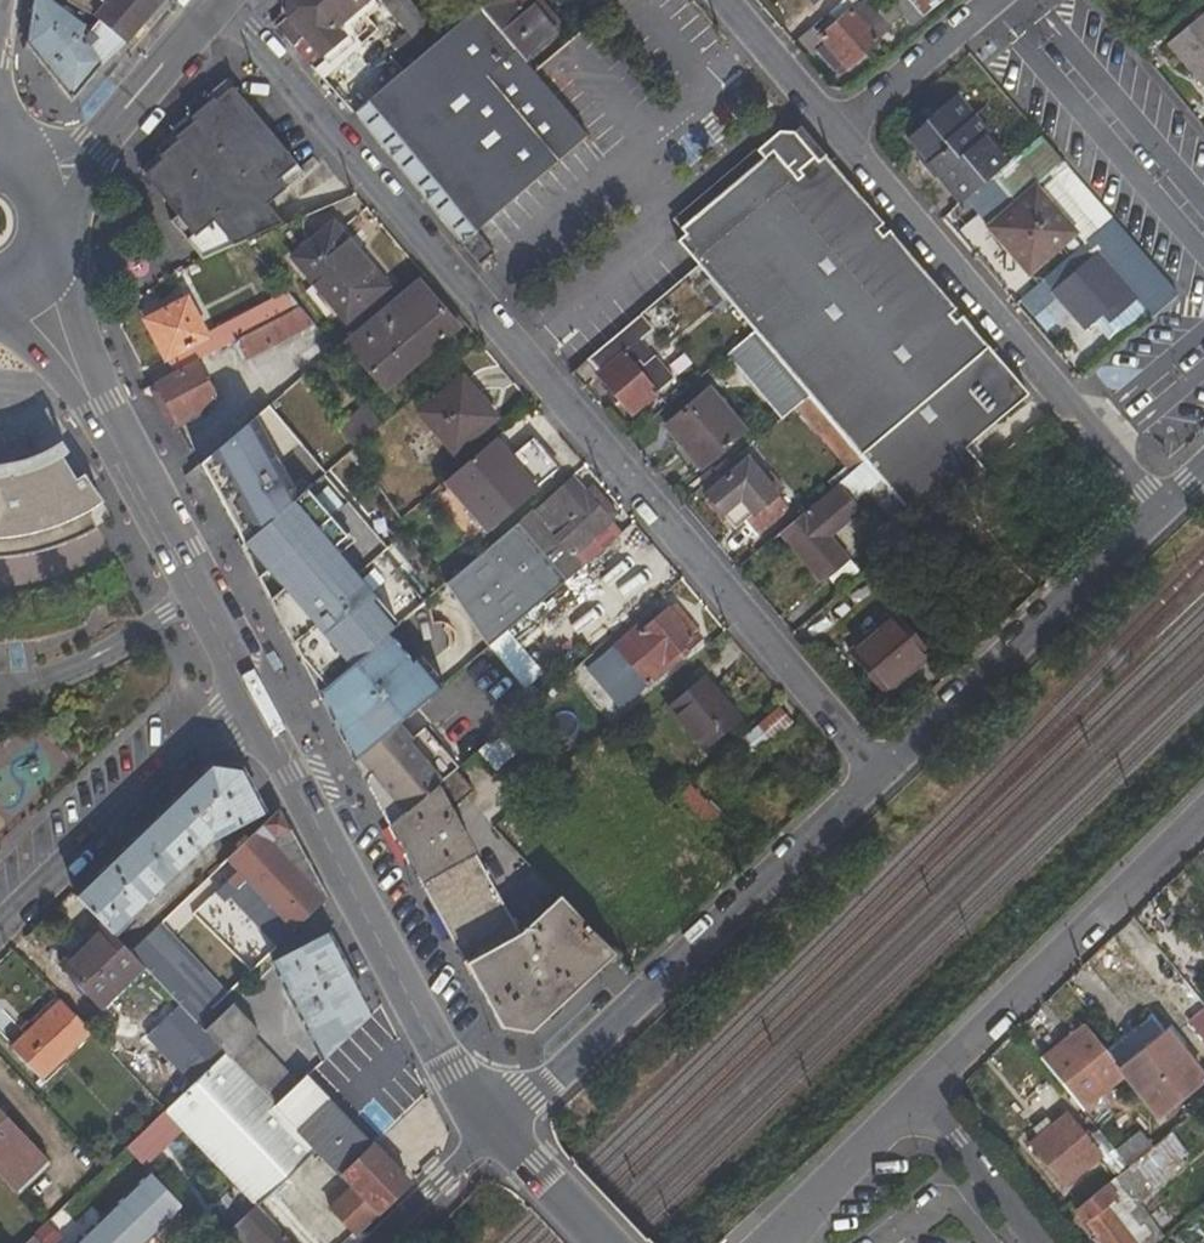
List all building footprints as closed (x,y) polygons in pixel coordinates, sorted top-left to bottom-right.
[(115,56),(126,44),(90,13),(65,0),(31,0),(25,43),(72,100),(113,53),(115,56)] [(90,13),(126,44),(163,0),(65,0),(90,13)] [(286,18),(278,24),(275,27),(313,71),(315,68),(325,59),(323,55),(344,37),(336,26),(367,0),(286,0),(286,18)] [(388,12),(404,0),(378,0),(388,12)] [(405,33),(424,53),(441,38),(408,0),(404,0),(388,12),(405,33)] [(477,6),(526,63),(556,38),(530,4),(534,0),(485,0),(477,6)] [(564,30),(540,0),(534,0),(530,4),(556,38),(564,30)] [(858,0),(844,0),(799,39),(814,58),(818,54),(833,73),(843,64),(848,70),(880,42),(853,11),(861,3),(858,0)] [(895,5),(909,23),(913,26),(943,0),(891,0),(895,5)] [(888,12),(902,30),(909,23),(895,5),(888,12)] [(1166,45),(1201,87),(1203,84),(1203,12),(1166,45)] [(405,33),(389,47),(406,67),(424,53),(405,33)] [(178,214),(170,221),(183,237),(201,260),(245,242),(284,225),(268,205),(305,175),(228,82),(189,113),(191,118),(174,133),(175,137),(156,153),(157,158),(141,171),(178,214)] [(958,204),(991,175),(1012,158),(956,94),(904,139),(958,204)] [(1035,186),(1061,161),(1038,134),(1012,158),(991,175),(1015,202),(986,228),(1028,276),(1076,235),(1035,186)] [(754,331),(808,395),(863,461),(918,526),(937,510),(957,494),(984,471),(967,450),(1029,398),(991,352),(963,319),(957,325),(950,316),(956,311),(935,286),(890,233),(885,239),(878,231),(884,225),(826,157),(820,163),(796,135),(781,137),(760,154),(764,161),(737,185),(731,179),(717,191),(722,196),(683,231),(688,238),(682,243),(700,265),(754,331)] [(760,154),(731,179),(737,185),(764,161),(760,154)] [(717,191),(677,225),(683,231),(722,196),(717,191)] [(349,322),(389,287),(334,223),(294,259),(349,322)] [(480,261),(495,248),(478,229),(464,242),(480,261)] [(1104,311),(1113,303),(1119,311),(1133,300),(1125,292),(1127,289),(1097,254),(1052,292),(1083,328),(1104,311)] [(1150,317),(1176,295),(1152,268),(1132,286),(1141,297),(1137,301),(1150,317)] [(467,322),(425,272),(345,341),(384,389),(467,322)] [(164,364),(167,362),(173,372),(214,351),(300,307),(287,292),(206,333),(188,297),(143,321),(164,364)] [(1104,311),(1111,318),(1119,311),(1113,303),(1104,311)] [(314,324),(300,307),(214,351),(221,363),(230,358),(231,361),(244,355),(247,358),(314,324)] [(651,328),(641,315),(590,358),(600,370),(595,375),(630,417),(672,380),(639,338),(651,328)] [(788,412),(794,406),(808,395),(754,331),(735,347),(788,412)] [(171,377),(155,385),(174,423),(201,409),(219,400),(199,362),(171,377)] [(453,456),(497,418),(461,376),(418,413),(453,456)] [(700,470),(745,432),(709,388),(664,426),(700,470)] [(794,406),(850,472),(863,461),(808,395),(794,406)] [(269,406),(199,464),(242,544),(322,476),(324,475),(269,406)] [(365,406),(337,426),(353,449),(382,426),(365,406)] [(178,430),(204,416),(201,409),(174,423),(178,430)] [(512,459),(496,439),(444,482),(485,531),(557,470),(532,441),(512,459)] [(13,625),(45,621),(72,615),(128,589),(87,513),(102,504),(83,476),(75,481),(58,454),(53,457),(55,462),(19,475),(0,478),(0,626),(13,625)] [(771,472),(768,473),(751,454),(707,494),(735,528),(742,521),(757,538),(789,511),(774,494),(783,486),(771,472)] [(863,461),(850,472),(778,533),(819,582),(825,577),(838,593),(859,576),(826,537),(858,509),(853,503),(867,489),(892,520),(874,536),(887,551),(903,538),(918,526),(863,461)] [(236,549),(300,662),(323,687),(385,634),(421,603),(383,559),(388,554),(322,476),(242,544),(236,549)] [(572,476),(444,584),(488,648),(489,646),(622,534),(610,520),(586,491),(572,476)] [(617,514),(592,486),(586,491),(610,520),(617,514)] [(956,520),(969,535),(981,524),(969,509),(956,520)] [(941,552),(960,537),(937,510),(918,526),(903,538),(918,556),(933,544),(941,552)] [(665,663),(679,650),(684,657),(704,640),(696,630),(691,634),(669,608),(658,618),(641,634),(634,627),(614,645),(649,687),(670,669),(665,663)] [(882,695),(930,654),(895,611),(847,652),(882,695)] [(634,627),(641,634),(658,618),(652,612),(634,627)] [(323,687),(317,692),(353,761),(398,724),(437,690),(412,661),(410,663),(385,634),(323,687)] [(684,657),(679,650),(665,663),(670,669),(684,657)] [(702,748),(736,719),(700,677),(667,706),(702,748)] [(768,741),(789,723),(777,707),(754,726),(768,741)] [(398,724),(353,761),(389,827),(454,771),(456,769),(424,730),(411,741),(398,724)] [(514,755),(497,734),(477,752),(494,772),(514,755)] [(236,771),(209,768),(75,898),(101,926),(110,935),(204,845),(260,816),(236,771)] [(499,1030),(531,1034),(614,956),(535,871),(517,887),(542,914),(520,934),(453,811),(474,794),(454,771),(389,827),(499,1030)] [(723,821),(687,783),(670,797),(707,835),(723,821)] [(291,932),(323,901),(275,813),(224,862),(234,874),(225,882),(235,892),(232,896),(271,935),(283,923),(291,932)] [(161,962),(201,923),(182,903),(140,942),(161,962)] [(128,954),(110,935),(101,926),(59,966),(101,1009),(142,970),(128,954)] [(270,961),(323,1060),(368,1018),(324,933),(270,961)] [(42,1081),(91,1033),(59,1001),(10,1049),(42,1081)] [(232,1004),(202,1032),(224,1055),(275,1107),(299,1084),(255,1038),(259,1033),(232,1004)] [(179,1007),(146,1038),(191,1086),(224,1055),(202,1032),(195,1023),(179,1007)] [(1192,1031),(1203,1045),(1203,1021),(1192,1031)] [(125,1041),(108,1024),(94,1037),(110,1054),(125,1041)] [(1076,1043),(1071,1037),(1045,1058),(1084,1107),(1123,1076),(1157,1119),(1159,1118),(1121,1070),(1089,1033),(1076,1043)] [(1166,1033),(1121,1070),(1159,1118),(1182,1099),(1203,1081),(1166,1033)] [(179,1098),(125,1041),(110,1054),(165,1111),(179,1098)] [(291,1172),(353,1237),(376,1215),(339,1175),(275,1107),(224,1055),(191,1086),(179,1098),(165,1111),(188,1137),(215,1163),(257,1208),(291,1172)] [(305,1077),(299,1084),(275,1107),(339,1175),(371,1145),(305,1077)] [(141,1120),(130,1109),(116,1123),(127,1135),(141,1120)] [(15,1194),(43,1167),(44,1156),(0,1110),(0,1178),(15,1194)] [(1065,1190),(1104,1159),(1118,1177),(1132,1166),(1119,1150),(1103,1130),(1090,1142),(1067,1113),(1028,1145),(1065,1190)] [(155,1142),(145,1130),(126,1148),(137,1159),(155,1142)] [(1152,1148),(1140,1132),(1119,1150),(1132,1166),(1146,1156),(1150,1151),(1152,1148)] [(1170,1134),(1152,1148),(1150,1151),(1167,1173),(1185,1160),(1176,1149),(1179,1146),(1170,1134)] [(170,1154),(197,1181),(215,1163),(188,1137),(170,1154)] [(408,1185),(371,1145),(339,1175),(376,1215),(408,1185)] [(1118,1177),(1074,1212),(1099,1242),(1144,1242),(1160,1230),(1140,1206),(1168,1183),(1146,1156),(1132,1166),(1118,1177)] [(183,1209),(149,1173),(75,1242),(147,1242),(183,1209)] [(14,1213),(35,1234),(45,1225),(23,1202),(14,1213)] [(257,1208),(228,1234),(237,1242),(290,1242),(257,1208)]
